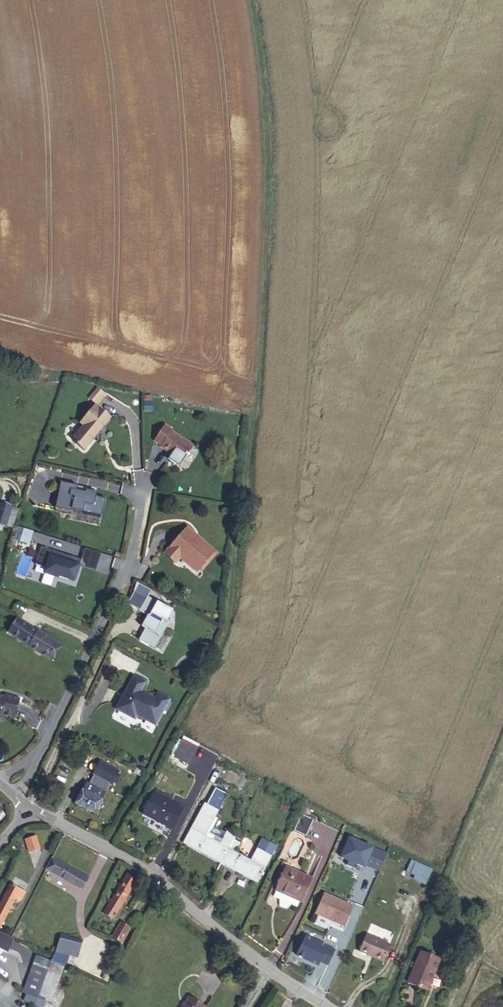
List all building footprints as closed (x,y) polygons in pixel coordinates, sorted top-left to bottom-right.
[(90,401),(101,405),(106,392),(95,388),(90,401)] [(110,423),(95,412),(82,429),(85,432),(74,446),(86,455),(110,423)] [(153,414),(146,414),(146,423),(154,423),(153,414)] [(175,437),(175,436),(167,431),(157,447),(166,452),(165,453),(187,467),(197,452),(175,437)] [(80,491),(64,488),(59,514),(75,517),(76,515),(86,517),(88,509),(96,510),(95,518),(106,520),(109,503),(99,501),(100,497),(89,495),(89,498),(79,496),(80,493),(80,491)] [(22,524),(9,520),(10,514),(3,512),(1,517),(0,520),(0,522),(1,523),(0,525),(0,532),(18,537),(19,532),(22,524)] [(221,559),(192,533),(176,551),(170,557),(180,565),(185,559),(205,577),(221,559)] [(202,579),(205,577),(185,559),(180,565),(170,557),(168,559),(180,569),(185,564),(202,579)] [(223,561),(221,559),(205,577),(207,579),(223,561)] [(174,618),(148,604),(140,619),(148,624),(145,629),(147,630),(144,636),(146,637),(139,649),(154,658),(169,631),(167,630),(174,618)] [(18,618),(9,631),(12,633),(21,619),(18,618)] [(21,619),(12,633),(30,644),(29,645),(50,659),(60,644),(39,630),(39,631),(21,619)] [(136,701),(139,697),(141,699),(145,692),(133,685),(114,719),(133,730),(135,726),(154,736),(169,709),(157,703),(154,709),(144,703),(141,704),(136,701)] [(1,714),(14,718),(19,700),(6,695),(5,698),(0,696),(0,716),(1,714)] [(186,740),(183,745),(195,751),(198,747),(186,740)] [(174,755),(180,743),(178,742),(171,754),(174,755)] [(174,755),(173,756),(188,765),(195,751),(183,745),(180,743),(174,755)] [(98,773),(90,785),(107,795),(114,783),(98,773)] [(204,803),(185,839),(223,860),(234,840),(235,837),(226,832),(226,833),(213,827),(217,819),(215,817),(227,795),(215,788),(207,804),(204,803)] [(182,808),(153,793),(143,813),(172,828),(182,808)] [(78,801),(96,811),(100,804),(83,794),(78,801)] [(90,825),(96,811),(78,801),(77,801),(71,813),(90,825)] [(315,820),(301,813),(292,831),(306,838),(315,820)] [(244,836),(238,833),(235,839),(241,842),(244,836)] [(35,837),(26,840),(30,852),(39,849),(35,837)] [(183,843),(221,864),(221,862),(223,860),(185,839),(183,843)] [(221,862),(257,881),(276,846),(263,839),(251,861),(235,852),(240,843),(234,840),(223,860),(221,862)] [(52,858),(47,869),(82,889),(88,878),(52,858)] [(431,871),(411,861),(406,871),(416,875),(414,879),(425,884),(431,871)] [(221,864),(219,866),(255,885),(257,881),(221,862),(221,864)] [(286,867),(275,890),(276,891),(274,897),(279,899),(279,906),(286,909),(291,905),(297,907),(299,901),(302,902),(312,879),(286,867)] [(130,889),(122,884),(102,916),(110,921),(130,889)] [(4,908),(8,909),(12,900),(0,894),(0,917),(4,908)] [(352,906),(325,894),(317,912),(334,920),(333,921),(343,926),(352,906)] [(116,924),(111,933),(120,939),(125,929),(116,924)] [(113,949),(120,939),(111,933),(102,947),(105,949),(107,945),(113,949)] [(359,951),(384,962),(391,945),(366,935),(359,951)] [(415,965),(408,983),(427,991),(440,960),(421,952),(418,958),(415,965)] [(44,971),(40,979),(52,985),(53,985),(58,974),(66,976),(70,960),(50,954),(44,971)] [(40,979),(35,989),(29,1006),(43,1006),(52,985),(40,979)] [(13,1006),(29,1006),(35,989),(21,984),(13,1006)] [(189,997),(183,1006),(205,1006),(189,997)]
